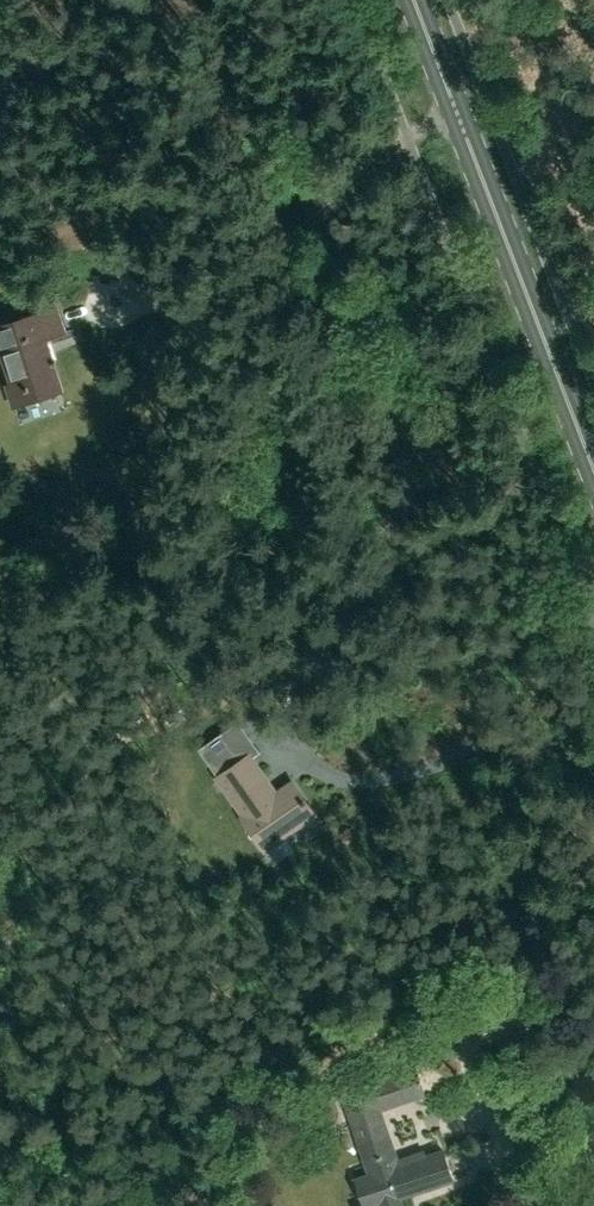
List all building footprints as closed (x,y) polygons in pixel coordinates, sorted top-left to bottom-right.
[(65,334),(56,308),(0,326),(0,345),(17,407),(62,391),(47,340),(65,334)] [(245,817),(243,819),(265,849),(313,815),(291,784),(276,795),(249,757),(218,779),(245,817)] [(348,1104),(371,1175),(357,1180),(366,1205),(402,1205),(399,1197),(453,1180),(444,1151),(427,1157),(426,1152),(396,1161),(375,1095),(348,1104)]
